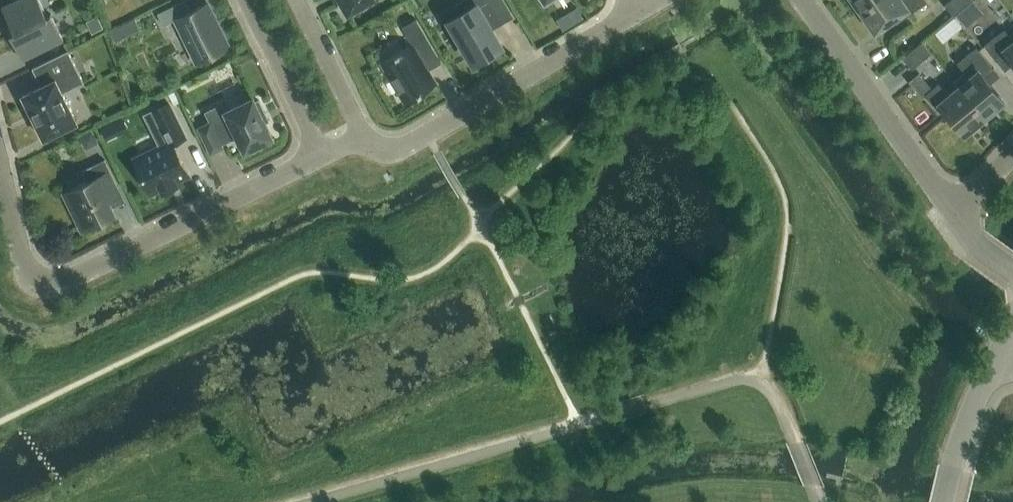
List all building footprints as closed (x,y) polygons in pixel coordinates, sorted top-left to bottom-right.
[(17,48),(22,59),(63,39),(50,13),(47,15),(39,0),(15,0),(2,6),(14,31),(9,33),(17,48)] [(198,61),(228,47),(206,2),(190,10),(185,0),(183,0),(157,13),(163,25),(176,18),(198,61)] [(369,0),(341,0),(348,12),(369,0)] [(460,35),(475,60),(500,45),(486,20),(495,15),(498,21),(511,13),(503,0),(472,0),(474,4),(450,18),(452,22),(448,24),(456,37),(460,35)] [(859,11),(874,0),(854,0),(860,9),(858,10),(859,11)] [(859,11),(861,10),(875,30),(900,13),(903,17),(926,1),(926,0),(874,0),(859,11)] [(944,4),(953,15),(972,0),(948,0),(944,4)] [(581,7),(560,15),(564,26),(585,17),(581,7)] [(436,83),(419,53),(432,45),(416,18),(402,26),(412,43),(382,61),(405,102),(436,83)] [(1009,36),(1004,29),(984,44),(999,63),(1010,55),(1012,60),(1012,33),(1009,36)] [(930,52),(921,41),(902,57),(911,68),(930,52)] [(953,81),(958,87),(958,86),(984,116),(1004,100),(984,77),(994,69),(976,47),(957,62),(965,72),(953,81)] [(44,138),(77,121),(62,92),(84,82),(68,49),(32,68),(41,85),(22,94),(44,138)] [(965,133),(984,116),(958,86),(958,87),(948,95),(938,83),(925,94),(941,113),(945,109),(965,133)] [(245,150),(248,149),(250,152),(262,146),(261,142),(272,137),(261,113),(265,112),(259,99),(255,101),(253,97),(225,111),(228,117),(212,125),(210,121),(199,127),(211,152),(223,147),(221,143),(237,135),(245,150)] [(161,146),(134,159),(151,193),(162,188),(163,191),(177,184),(175,181),(189,174),(174,144),(187,137),(170,103),(154,111),(162,129),(154,133),(161,146)] [(122,195),(117,186),(104,159),(82,170),(88,181),(72,188),(83,211),(74,215),(81,230),(115,214),(109,201),(122,195)]
